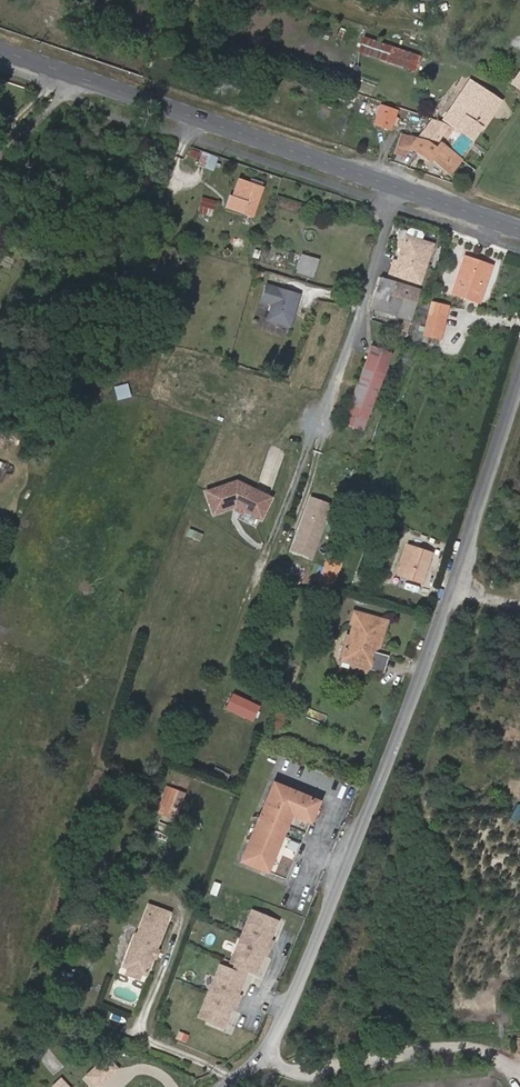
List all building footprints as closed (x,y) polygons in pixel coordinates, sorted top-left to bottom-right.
[(420,58),(364,38),(359,51),(416,71),(420,58)] [(452,127),(472,141),(482,127),(484,128),(501,103),(471,81),(443,121),(447,124),(452,127)] [(381,106),(375,124),(391,129),(397,111),(381,106)] [(474,143),(472,141),(452,127),(442,124),(430,141),(436,147),(440,142),(462,159),(474,143)] [(430,141),(417,138),(410,147),(430,162),(432,160),(450,174),(462,159),(440,142),(436,147),(430,141)] [(244,214),(252,217),(262,190),(250,185),(250,184),(238,179),(232,197),(230,196),(226,207),(244,214)] [(202,197),(199,205),(214,209),(216,202),(202,197)] [(398,258),(426,267),(433,245),(406,235),(398,258)] [(301,254),(296,273),(313,278),(318,259),(301,254)] [(420,283),(426,267),(398,258),(397,263),(393,261),(389,273),(420,283)] [(465,258),(453,293),(478,301),(490,267),(465,258)] [(405,333),(420,289),(380,276),(370,307),(374,308),(371,319),(400,329),(400,331),(405,333)] [(300,295),(267,285),(262,302),(273,305),(268,321),(291,327),(300,295)] [(432,303),(425,334),(440,338),(448,307),(432,303)] [(392,353),(372,346),(342,424),(362,431),(392,353)] [(118,397),(131,395),(129,383),(116,385),(118,397)] [(236,484),(206,494),(214,515),(235,508),(260,520),(270,498),(236,484)] [(332,505),(311,498),(291,552),(311,560),(332,505)] [(398,575),(404,577),(414,547),(408,545),(398,575)] [(414,547),(404,577),(421,583),(431,553),(414,547)] [(321,582),(316,597),(327,601),(340,563),(327,558),(320,581),(321,582)] [(345,633),(338,656),(353,660),(351,666),(362,669),(364,664),(378,669),(383,656),(368,651),(371,643),(377,644),(378,638),(382,634),(383,629),(382,627),(384,620),(353,610),(350,620),(352,621),(347,634),(345,633)] [(260,706),(233,693),(226,707),(253,720),(260,706)] [(289,707),(279,704),(271,725),(281,728),(289,707)] [(286,878),(317,801),(273,783),(241,860),(286,878)] [(184,793),(168,787),(161,804),(166,806),(163,814),(175,818),(184,793)] [(220,885),(214,883),(210,894),(216,896),(220,885)] [(130,967),(142,971),(147,973),(154,955),(152,954),(154,948),(155,949),(169,913),(150,906),(137,942),(134,942),(125,965),(130,967)] [(277,920),(252,910),(230,961),(235,963),(248,969),(256,972),(277,920)] [(248,969),(235,963),(232,970),(245,975),(248,969)] [(232,970),(220,964),(198,1016),(223,1027),(245,975),(232,970)] [(142,971),(130,967),(128,973),(140,977),(142,971)] [(27,1017),(21,1024),(27,1028),(32,1021),(27,1017)] [(20,1025),(15,1032),(21,1036),(26,1030),(20,1025)] [(154,1075),(152,1085),(160,1086),(165,1086),(167,1079),(154,1075)]
